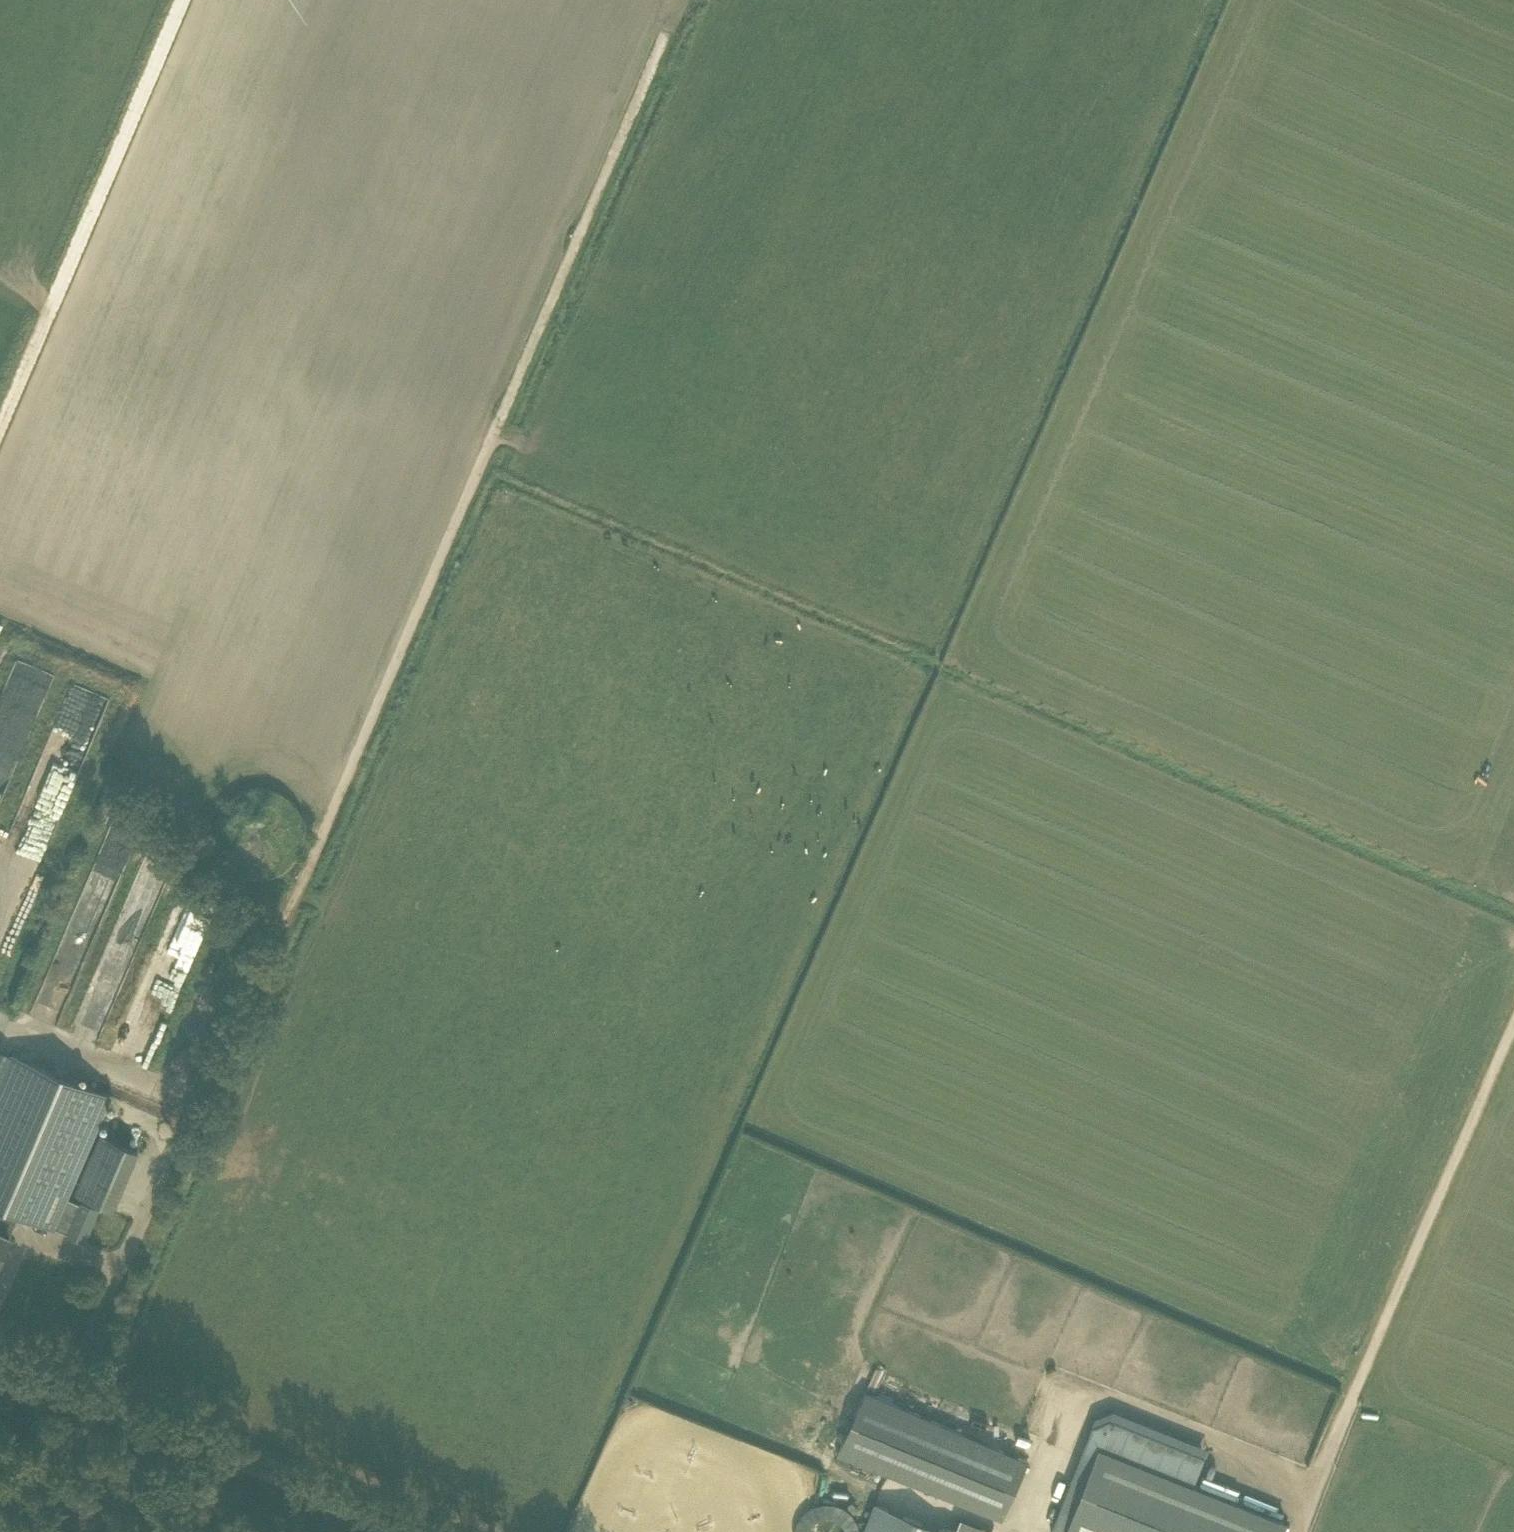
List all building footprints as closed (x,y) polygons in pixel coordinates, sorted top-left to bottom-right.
[(71,681),(62,700),(96,715),(105,696),(71,681)] [(112,1094),(12,1051),(0,1079),(0,1260),(20,1212),(53,1226),(68,1232),(84,1240),(99,1207),(80,1199),(79,1202),(68,1197),(112,1094)] [(75,1192),(114,1209),(139,1151),(100,1134),(75,1192)] [(864,1389),(836,1453),(1002,1518),(1027,1459),(864,1389)] [(1287,1521),(1193,1484),(1204,1455),(1110,1418),(1093,1425),(1053,1526),(1054,1531),(1283,1531),(1287,1521)] [(949,1528),(939,1528),(874,1503),(863,1531),(960,1531),(949,1528)] [(800,1531),(855,1531),(855,1525),(839,1525),(839,1506),(800,1506),(800,1531)]
